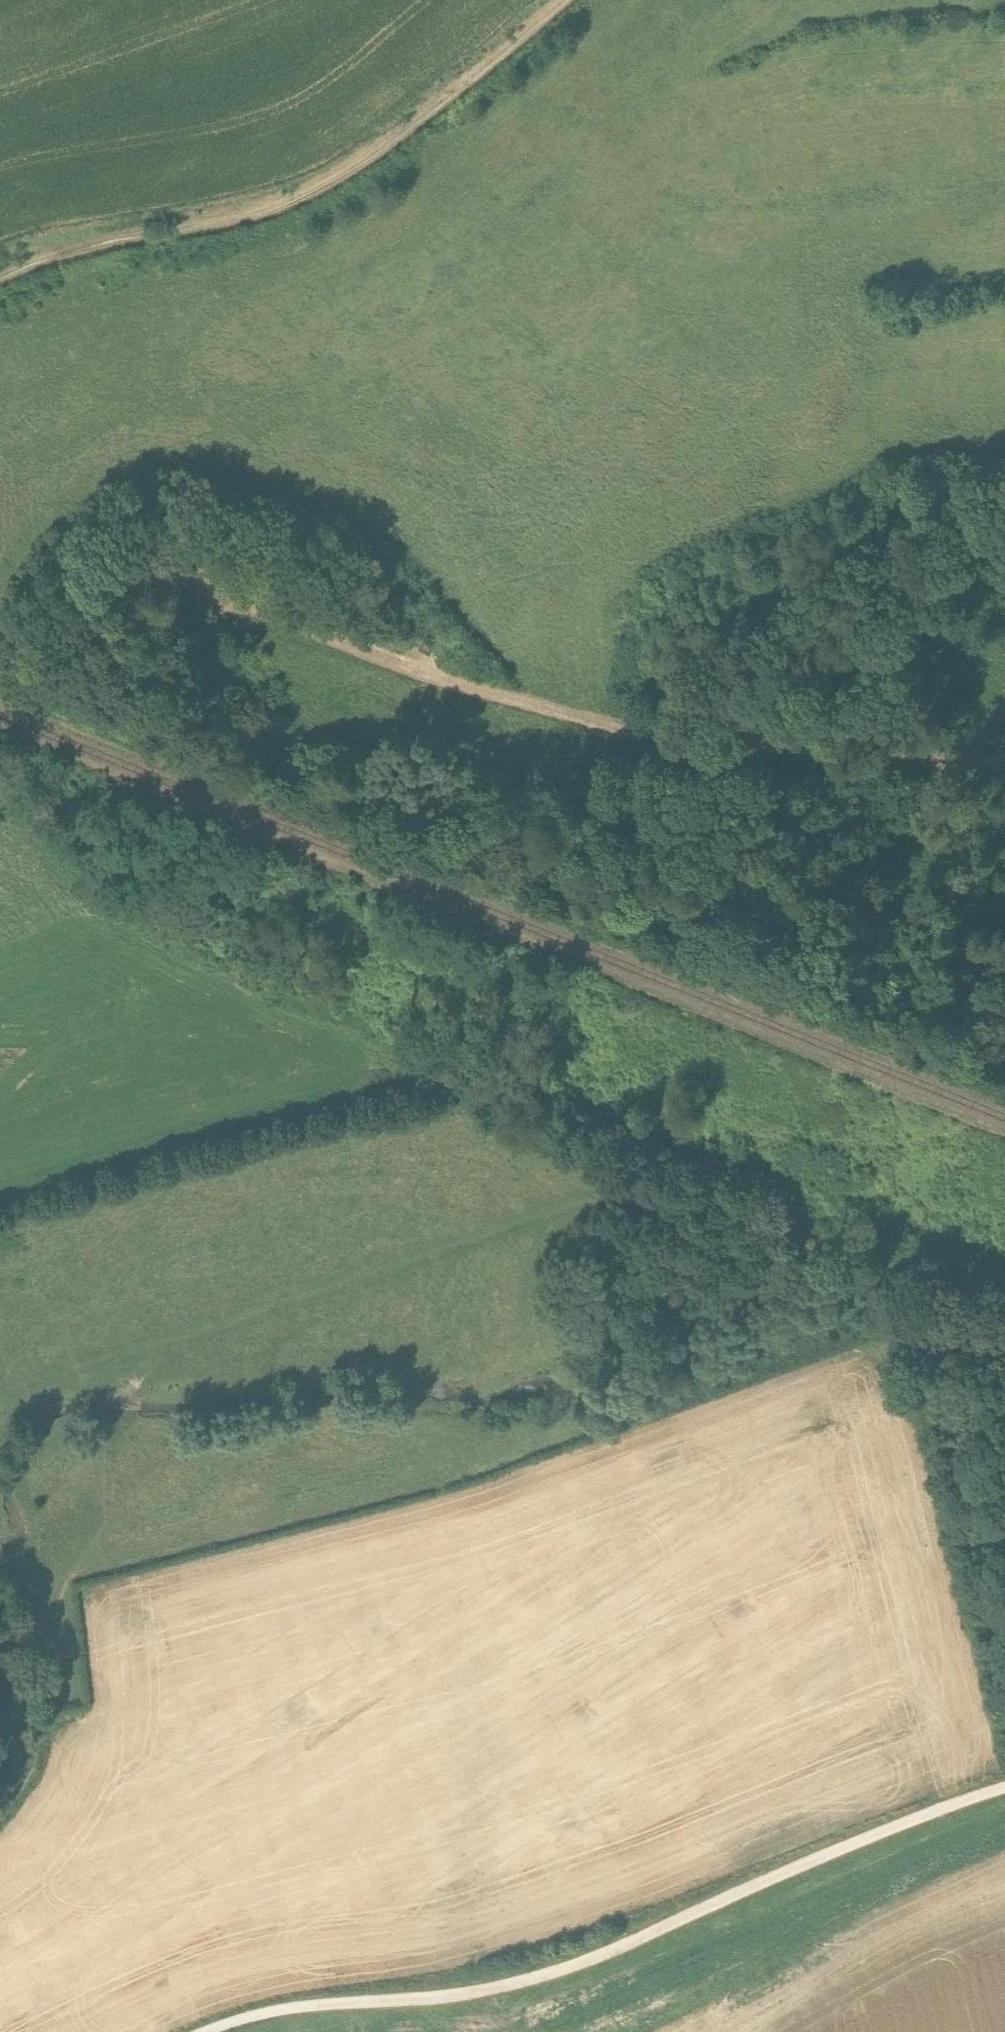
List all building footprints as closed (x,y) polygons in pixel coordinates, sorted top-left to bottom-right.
[(201,565),(203,551),(190,550),(188,564),(201,565)] [(435,643),(423,637),(417,650),(429,655),(435,643)]
